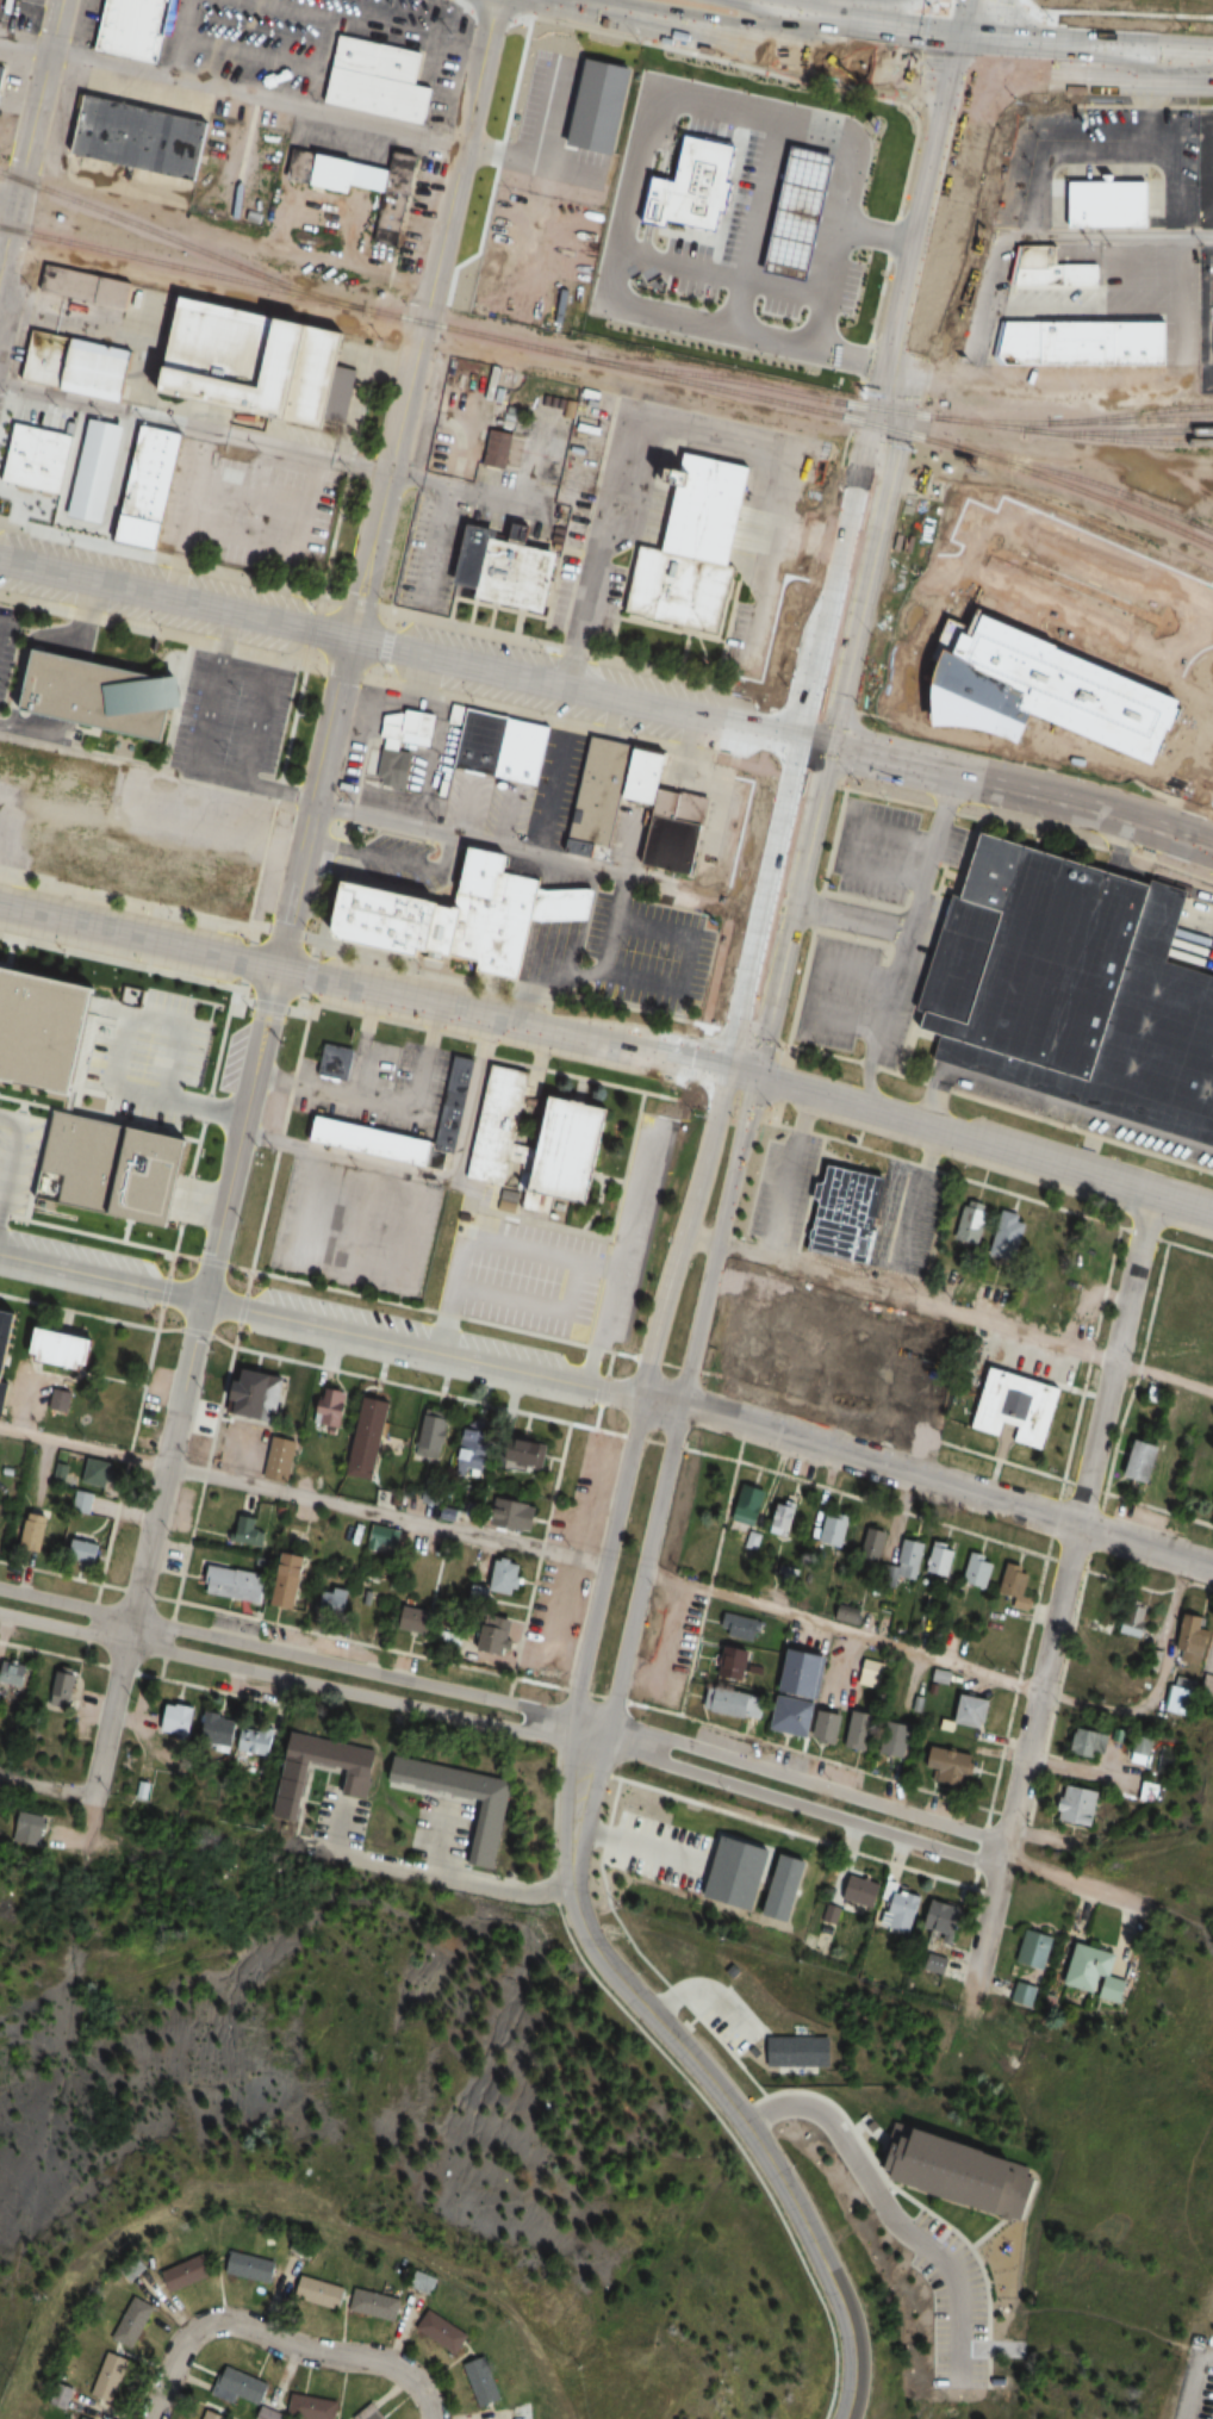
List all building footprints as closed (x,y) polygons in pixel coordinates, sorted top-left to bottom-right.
[(92,48),(103,0),(169,0),(161,37),(154,35),(148,61),(92,48)] [(340,33),(424,54),(417,83),(438,88),(430,126),(323,101),(340,33)] [(599,154),(813,190),(829,92),(781,84),(775,120),(653,99),(661,52),(618,44),(599,154)] [(1,108),(8,65),(0,63),(0,107),(1,108)] [(77,93),(200,120),(187,181),(64,154),(77,93)] [(421,155),(398,151),(395,168),(295,149),(290,180),(356,193),(358,184),(386,190),(376,242),(404,247),(421,155)] [(1096,174),(1130,174),(1130,181),(1155,181),(1155,226),(1075,226),(1075,182),(1096,182),(1096,174)] [(755,357),(803,366),(825,248),(777,239),(755,357)] [(1024,248),(1057,247),(1060,266),(1101,269),(1099,323),(1171,327),(1174,366),(1013,366),(1004,356),(1024,248)] [(49,261),(136,281),(130,307),(43,287),(49,261)] [(182,296),(346,331),(325,423),(162,387),(182,296)] [(37,328),(137,350),(126,399),(26,378),(37,328)] [(180,439),(139,429),(114,545),(156,553),(180,439)] [(516,434),(491,429),(483,463),(508,468),(516,434)] [(560,458),(566,438),(552,434),(546,454),(560,458)] [(55,470),(63,441),(56,438),(47,468),(55,470)] [(713,630),(623,610),(637,546),(661,551),(683,450),(749,465),(713,630)] [(38,521),(0,513),(0,489),(5,466),(67,479),(61,504),(43,500),(38,521)] [(468,524),(496,531),(494,537),(509,541),(514,522),(531,527),(527,545),(559,552),(545,614),(474,598),(477,586),(455,582),(468,524)] [(30,648),(151,674),(176,672),(180,705),(162,708),(155,738),(17,708),(30,648)] [(462,707),(458,725),(446,722),(450,703),(462,707)] [(505,716),(491,777),(452,767),(466,707),(505,716)] [(431,714),(425,746),(394,740),(393,750),(405,752),(397,791),(375,788),(378,777),(372,776),(384,716),(409,709),(431,714)] [(525,720),(511,781),(491,777),(505,716),(525,720)] [(530,785),(511,781),(525,720),(545,725),(530,785)] [(629,747),(618,796),(608,846),(595,844),(592,858),(564,852),(589,739),(629,747)] [(28,779),(26,791),(48,795),(34,873),(260,915),(269,868),(103,837),(117,763),(0,740),(0,773),(28,779)] [(653,803),(618,796),(629,747),(664,755),(657,788),(653,803)] [(657,788),(689,795),(705,817),(692,876),(639,864),(653,803),(657,788)] [(1162,960),(1212,977),(1212,1147),(931,1057),(938,1033),(917,1027),(981,831),(1140,882),(1144,873),(1186,887),(1162,960)] [(460,848),(498,858),(494,875),(528,882),(525,891),(518,922),(504,983),(460,974),(462,963),(421,953),(418,963),(341,945),(332,929),(343,881),(441,903),(444,890),(450,891),(460,848)] [(525,891),(535,894),(583,894),(574,926),(528,924),(518,922),(525,891)] [(121,1077),(152,1083),(169,984),(60,965),(50,1025),(96,1033),(98,1024),(129,1029),(121,1077)] [(70,1102),(0,1087),(0,969),(95,989),(70,1102)] [(209,1059),(221,998),(186,991),(174,1052),(209,1059)] [(326,1044),(356,1050),(350,1081),(322,1075),(326,1044)] [(492,1062),(534,1072),(517,1143),(548,1150),(561,1095),(620,1109),(597,1205),(554,1194),(549,1213),(522,1207),(527,1190),(465,1176),(492,1062)] [(56,1111),(185,1140),(164,1225),(36,1195),(56,1111)] [(321,1115),(440,1142),(433,1171),(305,1143),(310,1118),(318,1120),(321,1115)] [(827,1164),(889,1179),(875,1231),(881,1232),(870,1267),(807,1250),(819,1201),(811,1198),(814,1182),(822,1183),(827,1164)] [(157,1182),(151,1228),(181,1231),(186,1186),(157,1182)] [(975,1246),(992,1208),(969,1199),(953,1236),(975,1246)] [(1030,1220),(1006,1211),(993,1250),(1018,1258),(1030,1220)] [(6,1418),(0,1417),(0,1309),(29,1316),(6,1418)] [(44,1325),(102,1337),(95,1368),(38,1356),(44,1325)] [(1176,1355),(1158,1351),(1154,1365),(1173,1370),(1176,1355)] [(906,1371),(877,1364),(870,1393),(898,1400),(906,1371)] [(996,1364),(1069,1387),(1049,1450),(1019,1441),(1024,1424),(1008,1419),(1003,1435),(977,1426),(996,1364)] [(276,1421),(287,1377),(248,1367),(237,1412),(276,1421)] [(910,1406),(944,1415),(950,1390),(916,1382),(910,1406)] [(311,1415),(335,1431),(350,1409),(337,1400),(342,1393),(331,1386),(311,1415)] [(72,1392),(55,1388),(50,1408),(67,1412),(72,1392)] [(367,1394),(347,1474),(373,1481),(393,1401),(367,1394)] [(411,1458),(438,1465),(451,1413),(424,1407),(411,1458)] [(469,1418),(454,1469),(483,1478),(499,1427),(469,1418)] [(288,1484),(299,1441),(276,1435),(265,1477),(288,1484)] [(549,1438),(511,1438),(511,1464),(549,1464),(549,1438)] [(1164,1447),(1135,1438),(1123,1476),(1153,1485),(1164,1447)] [(84,1482),(114,1489),(120,1464),(90,1456),(84,1482)] [(1194,1456),(1184,1493),(1212,1500),(1212,1461),(1194,1456)] [(757,1525),(766,1488),(740,1482),(731,1519),(757,1525)] [(72,1509),(90,1510),(91,1491),(73,1490),(72,1509)] [(540,1501),(492,1496),(489,1524),(537,1529),(540,1501)] [(766,1532),(784,1538),(795,1506),(777,1499),(766,1532)] [(41,1549),(52,1518),(31,1511),(21,1542),(41,1549)] [(820,1541),(842,1546),(848,1517),(827,1512),(820,1541)] [(255,1548),(262,1530),(251,1526),(253,1519),(240,1514),(231,1539),(255,1548)] [(363,1548),(377,1552),(379,1544),(394,1549),(400,1531),(371,1522),(363,1548)] [(860,1562),(876,1565),(884,1529),(868,1525),(860,1562)] [(912,1579),(924,1542),(901,1535),(889,1571),(912,1579)] [(102,1543),(70,1537),(66,1560),(98,1566),(102,1543)] [(945,1576),(957,1549),(936,1539),(924,1567),(945,1576)] [(963,1581),(987,1588),(997,1558),(973,1550),(963,1581)] [(301,1565),(303,1554),(284,1551),(275,1604),(300,1609),(307,1566),(301,1565)] [(517,1595),(523,1562),(491,1557),(486,1590),(517,1595)] [(1021,1600),(1036,1574),(1014,1561),(999,1587),(1021,1600)] [(262,1603),(266,1572),(206,1564),(202,1594),(262,1603)] [(792,1568),(782,1569),(784,1583),(794,1582),(792,1568)] [(327,1586),(322,1611),(349,1616),(353,1590),(327,1586)] [(1112,1589),(1094,1588),(1093,1631),(1111,1632),(1112,1589)] [(1139,1639),(1153,1609),(1135,1600),(1120,1630),(1139,1639)] [(399,1625),(429,1636),(438,1612),(407,1601),(399,1625)] [(857,1625),(862,1612),(839,1603),(834,1617),(857,1625)] [(760,1620),(725,1611),(720,1632),(754,1641),(760,1620)] [(1206,1666),(1212,1630),(1200,1627),(1202,1615),(1186,1612),(1177,1660),(1206,1666)] [(475,1645),(500,1656),(513,1628),(488,1617),(475,1645)] [(716,1674),(745,1679),(751,1648),(721,1643),(716,1674)] [(810,1737),(817,1698),(821,1699),(829,1654),(789,1647),(774,1730),(810,1737)] [(27,1686),(28,1662),(2,1661),(1,1686),(27,1686)] [(881,1688),(886,1665),(864,1661),(860,1684),(881,1688)] [(75,1669),(61,1665),(50,1705),(64,1709),(75,1669)] [(1197,1683),(1176,1674),(1162,1709),(1183,1718),(1197,1683)] [(767,1695),(710,1685),(705,1709),(762,1720),(767,1695)] [(957,1722),(985,1730),(994,1700),(966,1691),(957,1722)] [(158,1733),(190,1738),(195,1706),(162,1701),(158,1733)] [(837,1743),(844,1713),(822,1707),(815,1737),(837,1743)] [(877,1712),(855,1708),(847,1748),(869,1752),(877,1712)] [(228,1755),(239,1720),(205,1710),(194,1745),(228,1755)] [(881,1754),(907,1758),(914,1724),(888,1720),(881,1754)] [(275,1731),(242,1724),(237,1753),(270,1759),(275,1731)] [(1110,1734),(1078,1724),(1069,1751),(1101,1762),(1110,1734)] [(299,1822),(313,1762),(354,1771),(349,1792),(370,1797),(374,1780),(378,1780),(385,1750),(294,1729),(274,1817),(299,1822)] [(1132,1751),(1148,1756),(1153,1740),(1137,1735),(1132,1751)] [(932,1780),(971,1787),(976,1754),(937,1748),(932,1780)] [(398,1756),(394,1781),(486,1799),(473,1863),(501,1868),(518,1778),(398,1756)] [(1058,1824),(1094,1826),(1097,1788),(1061,1785),(1058,1824)] [(14,1835),(42,1841),(47,1817),(19,1812),(14,1835)] [(765,1874),(798,1884),(805,1859),(772,1850),(765,1874)] [(925,1895),(886,1884),(887,1882),(845,1871),(838,1898),(880,1910),(880,1911),(917,1921),(925,1895)] [(818,1888),(808,1884),(800,1902),(810,1906),(818,1888)] [(968,1911),(939,1898),(927,1925),(956,1938),(968,1911)] [(1052,1936),(1027,1928),(1016,1963),(1041,1971),(1052,1936)] [(1064,1986),(1116,2002),(1123,1979),(1111,1975),(1117,1954),(1077,1942),(1064,1986)] [(896,2123),(919,2129),(1012,2163),(994,2213),(891,2178),(896,2168),(887,2165),(894,2153),(888,2149),(896,2123)] [(274,2285),(279,2261),(233,2250),(227,2274),(274,2285)] [(216,2274),(207,2253),(165,2272),(174,2293),(216,2274)] [(441,2280),(418,2270),(411,2287),(434,2297),(441,2280)] [(343,2311),(349,2288),(304,2275),(298,2298),(343,2311)] [(404,2299),(356,2288),(351,2311),(399,2322),(404,2299)] [(133,2349),(156,2307),(135,2295),(112,2337),(133,2349)] [(460,2355),(473,2335),(433,2310),(420,2330),(460,2355)] [(92,2394),(115,2403),(131,2359),(108,2351),(92,2394)] [(506,2399),(489,2356),(466,2364),(482,2408),(506,2399)] [(261,2405),(271,2386),(229,2365),(219,2384),(261,2405)] [(68,2408),(74,2387),(58,2382),(52,2404),(68,2408)] [(312,2418),(336,2418),(339,2400),(291,2392),(287,2415),(312,2418)] [(533,2402),(513,2404),(515,2418),(535,2418),(533,2402)] [(374,2403),(357,2416),(359,2418),(386,2418),(374,2403)] [(261,2404),(254,2418),(283,2418),(284,2416),(261,2404)] [(229,2416),(205,2408),(201,2418),(228,2418),(229,2416)]
